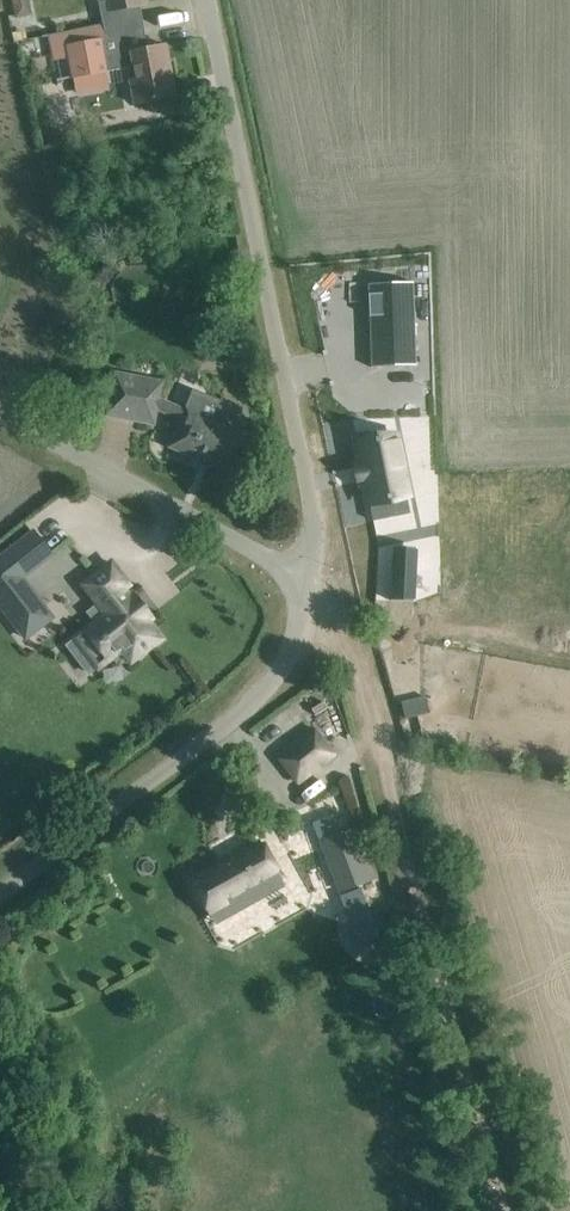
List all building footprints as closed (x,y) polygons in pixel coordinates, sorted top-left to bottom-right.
[(105,39),(116,36),(111,10),(141,4),(140,0),(108,0),(98,3),(102,25),(105,39)] [(102,25),(63,33),(72,79),(133,66),(136,79),(130,80),(135,105),(175,96),(165,44),(147,48),(144,31),(144,30),(116,36),(105,39),(102,25)] [(413,282),(368,284),(368,294),(371,367),(416,366),(413,282)] [(186,407),(159,395),(161,385),(113,376),(106,415),(153,424),(156,409),(180,419),(169,444),(232,470),(247,435),(232,428),(240,408),(193,388),(186,407)] [(394,435),(356,443),(369,504),(406,496),(394,435)] [(34,529),(0,555),(0,602),(25,635),(48,618),(17,578),(51,552),(34,529)] [(392,555),(390,600),(415,602),(417,556),(392,555)] [(106,615),(68,644),(89,673),(107,659),(104,655),(125,639),(138,656),(161,639),(146,619),(150,616),(135,597),(131,600),(123,590),(129,585),(111,563),(83,584),(106,615)] [(422,695),(399,701),(404,717),(426,711),(422,695)] [(314,729),(278,757),(298,782),(309,773),(307,770),(320,760),(322,763),(333,754),(314,729)] [(323,839),(343,892),(368,882),(348,829),(323,839)] [(220,865),(191,879),(211,915),(230,904),(235,913),(284,885),(259,840),(218,862),(220,865)] [(263,929),(274,923),(261,899),(213,925),(226,947),(262,927),(263,929)]
